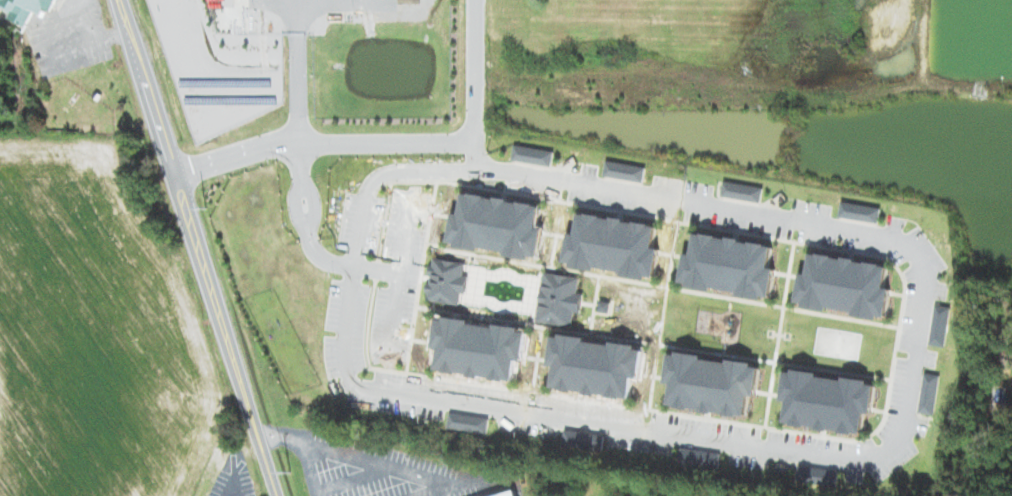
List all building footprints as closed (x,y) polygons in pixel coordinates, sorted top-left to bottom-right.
[(552,165),(553,150),(514,146),(512,162),(552,165)] [(604,178),(644,182),(645,166),(606,162),(604,178)] [(763,188),(724,181),(722,196),(761,203),(763,188)] [(450,245),(540,259),(545,228),(539,227),(543,205),(464,193),(461,214),(454,213),(450,245)] [(840,218),(880,222),(881,206),(841,203),(840,218)] [(659,224),(581,213),(577,234),(570,233),(565,265),(599,270),(656,279),(661,248),(655,247),(659,224)] [(774,245),(696,232),(693,254),(686,253),(681,285),(714,290),(772,299),(777,268),(771,267),(774,245)] [(888,318),(892,288),(886,288),(890,264),(812,253),(809,274),(802,273),(797,306),(888,318)] [(461,305),(462,292),(467,293),(470,276),(465,275),(467,262),(433,258),(428,300),(461,305)] [(581,277),(545,272),(538,322),(573,327),(575,312),(582,312),(584,293),(579,292),(581,277)] [(437,371),(515,381),(518,360),(525,361),(529,330),(471,322),(472,321),(438,316),(434,348),(440,349),(437,371)] [(553,389),(631,399),(634,378),(641,378),(645,347),(555,335),(550,366),(556,366),(553,389)] [(669,406),(748,417),(750,396),(757,396),(762,365),(670,353),(667,383),(672,384),(669,406)] [(785,424),(864,434),(867,413),(873,414),(878,382),(787,370),(783,401),(789,401),(785,424)] [(936,414),(939,374),(921,373),(918,413),(936,414)] [(488,434),(490,419),(450,412),(448,427),(488,434)] [(837,487),(839,471),(800,465),(797,481),(837,487)]
